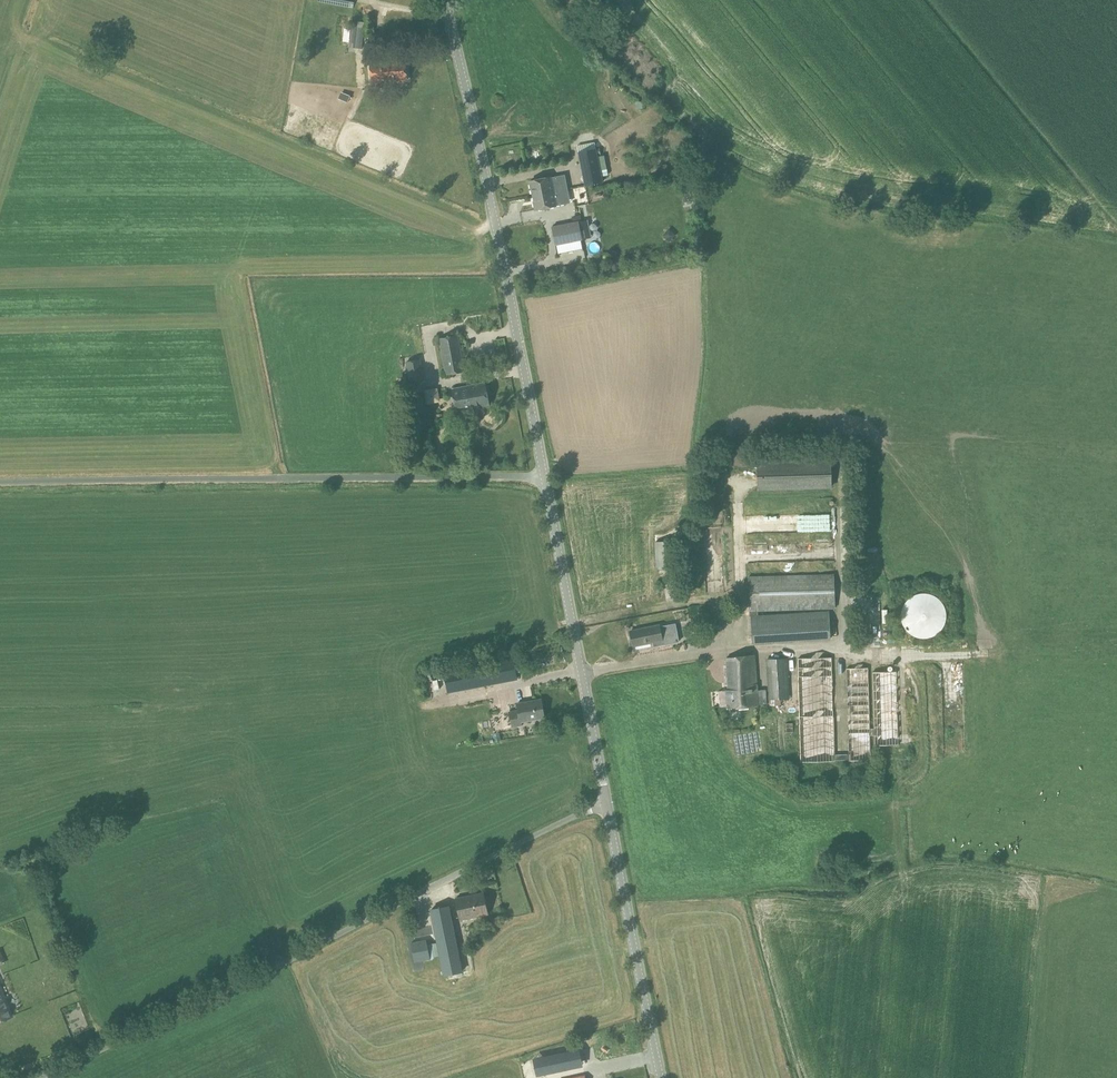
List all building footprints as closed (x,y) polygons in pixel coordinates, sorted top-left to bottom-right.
[(359,22),(358,27),(352,26),(349,47),(362,49),(365,28),(366,28),(366,22),(359,22)] [(372,83),(408,80),(406,60),(370,63),(372,83)] [(604,155),(598,157),(596,149),(578,152),(585,186),(603,182),(602,177),(608,176),(604,155)] [(530,182),(533,196),(564,190),(561,176),(551,179),(550,178),(530,182)] [(533,196),(536,210),(556,206),(556,205),(567,203),(564,190),(533,196)] [(590,219),(586,203),(580,205),(584,221),(590,219)] [(555,246),(583,240),(579,221),(579,222),(578,216),(572,217),(573,223),(552,227),(555,246)] [(660,235),(664,241),(672,237),(668,231),(660,235)] [(612,271),(618,270),(616,256),(609,258),(612,271)] [(439,338),(445,375),(465,372),(459,335),(439,338)] [(424,380),(420,359),(405,362),(409,383),(424,380)] [(457,413),(490,407),(485,383),(453,389),(457,413)] [(832,489),(831,452),(757,454),(759,491),(832,489)] [(764,496),(756,499),(759,507),(767,504),(764,496)] [(754,529),(811,528),(811,514),(754,515),(754,529)] [(822,518),(813,518),(813,527),(823,526),(822,518)] [(655,542),(656,568),(674,566),(673,542),(655,542)] [(836,609),(834,574),(749,577),(750,611),(836,609)] [(928,594),(921,594),(915,595),(910,599),(905,604),(903,609),(902,616),(902,622),(905,628),(909,633),(914,637),(921,639),(927,639),(933,637),(938,634),(943,629),(946,623),(947,616),(946,610),(943,604),(940,599),(934,596),(928,594)] [(831,639),(830,611),(751,616),(752,644),(831,639)] [(630,631),(633,646),(656,641),(657,646),(679,641),(676,623),(660,627),(660,625),(630,631)] [(728,690),(726,690),(728,707),(758,704),(758,705),(767,705),(766,690),(757,690),(757,688),(758,687),(755,656),(726,658),(728,690)] [(795,657),(797,764),(863,763),(863,753),(867,753),(865,667),(843,668),(844,754),(832,755),(831,719),(830,658),(809,658),(809,657),(795,657)] [(448,693),(518,680),(514,658),(444,672),(448,693)] [(790,699),(788,658),(766,659),(769,700),(790,699)] [(868,672),(873,748),(895,746),(890,671),(868,672)] [(542,700),(517,704),(518,710),(509,712),(511,728),(523,726),(522,721),(545,717),(542,700)] [(783,731),(791,729),(790,722),(782,723),(783,731)] [(460,920),(488,915),(484,893),(456,899),(460,920)] [(463,972),(450,906),(430,909),(443,977),(463,973),(463,972)] [(415,963),(431,959),(427,940),(411,943),(415,963)] [(0,987),(0,1021),(12,1016),(0,987)] [(55,1009),(67,1036),(77,1032),(71,1019),(76,1017),(70,1003),(55,1009)] [(583,1067),(579,1049),(533,1059),(537,1077),(583,1067)]
